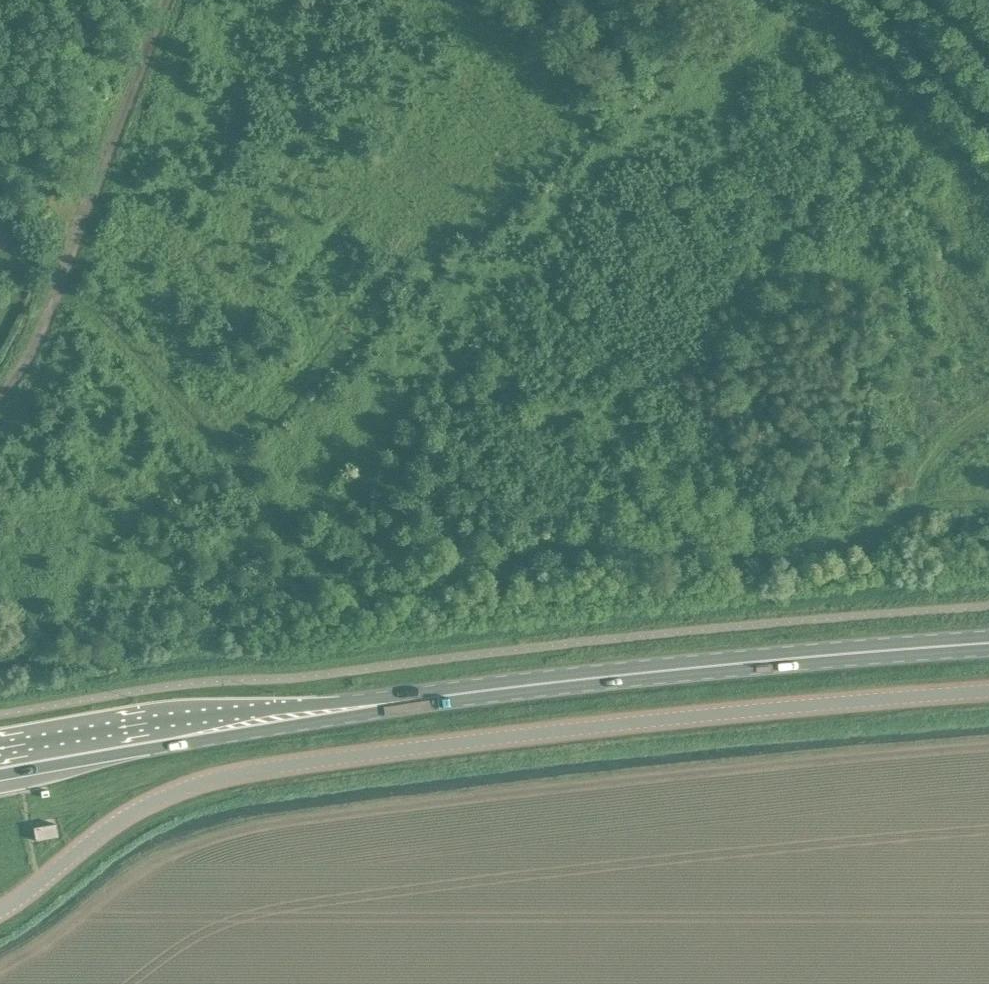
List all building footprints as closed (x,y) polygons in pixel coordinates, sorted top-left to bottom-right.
[(33,827),(35,839),(57,835),(55,823),(33,827)]
